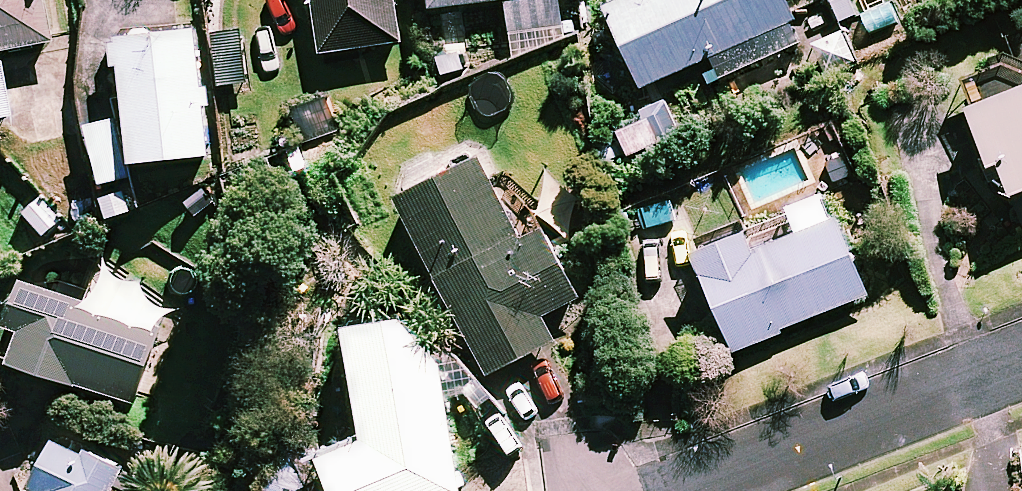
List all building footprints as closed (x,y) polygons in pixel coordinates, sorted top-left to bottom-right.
[(45,0),(0,0),(0,46),(52,35),(45,0)] [(323,46),(402,37),(397,0),(318,0),(323,46)] [(510,27),(563,24),(561,0),(509,0),(510,27)] [(794,0),(611,0),(645,81),(714,52),(722,72),(809,36),(794,0)] [(210,148),(199,24),(122,31),(133,155),(210,148)] [(5,58),(0,59),(0,113),(17,110),(22,143),(76,133),(64,67),(9,77),(5,58)] [(971,96),(994,150),(1006,145),(1021,184),(1021,75),(971,96)] [(132,174),(118,115),(89,121),(103,181),(132,174)] [(524,229),(484,146),(403,185),(490,368),(557,336),(543,308),(585,288),(551,216),(524,229)] [(699,240),(740,352),(788,334),(784,321),(871,289),(840,206),(757,237),(751,220),(699,240)] [(173,302),(97,272),(87,296),(29,273),(14,311),(28,317),(15,350),(135,397),(173,302)] [(414,295),(347,314),(367,431),(327,445),(343,490),(460,490),(469,488),(438,402),(465,392),(449,348),(434,353),(414,295)] [(60,429),(36,474),(49,481),(44,490),(111,490),(125,462),(60,429)]
